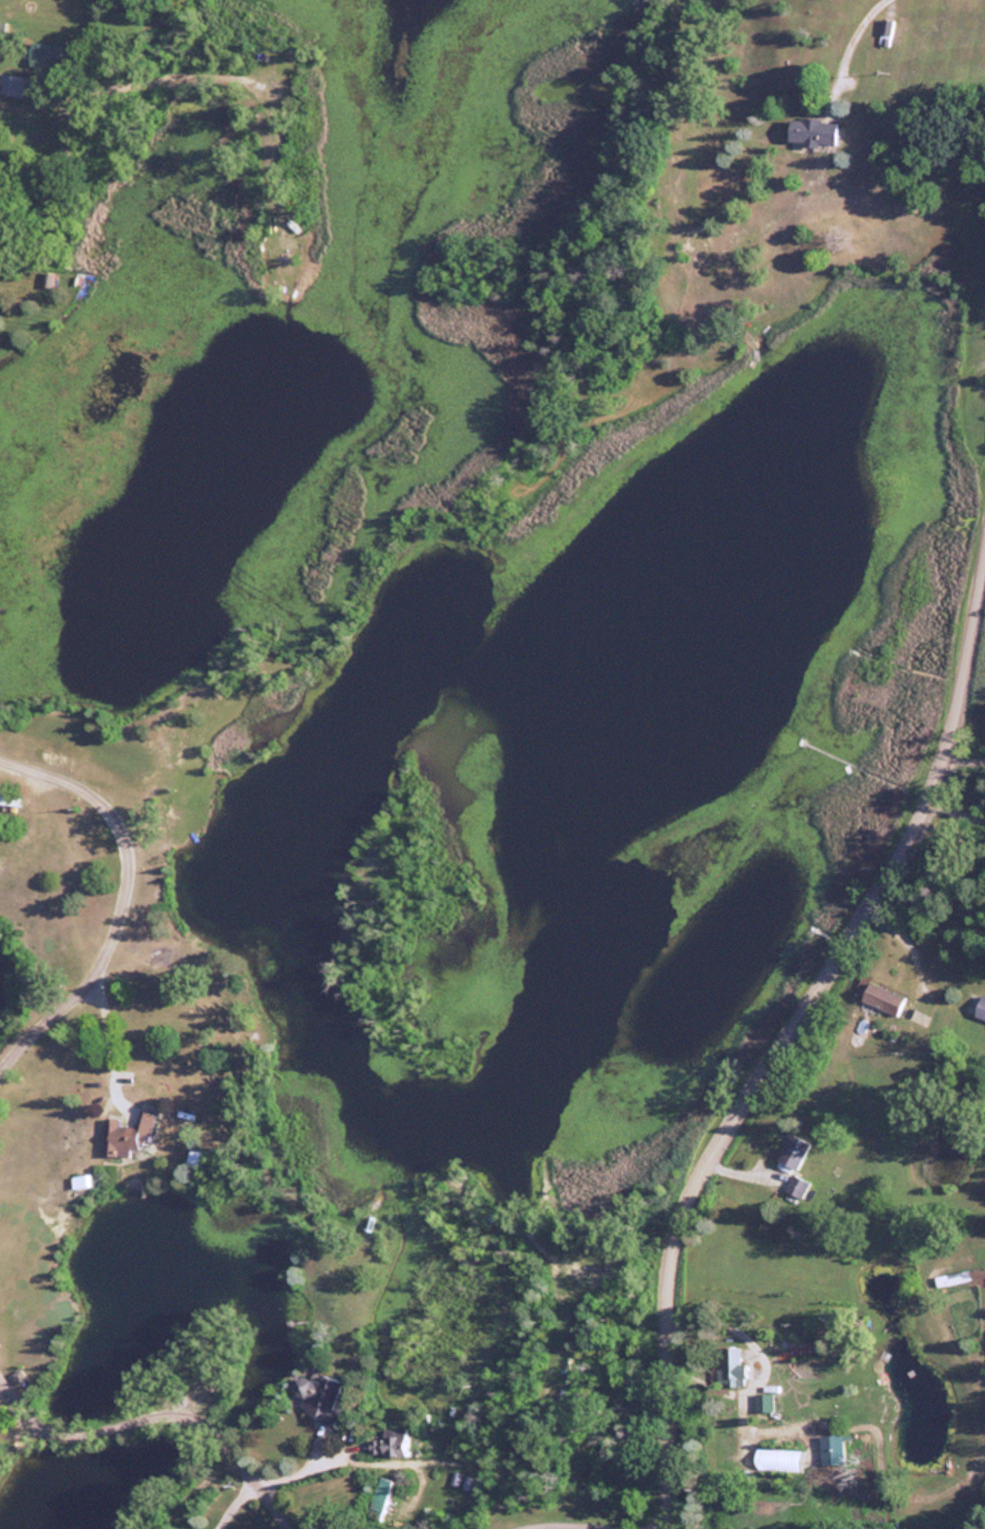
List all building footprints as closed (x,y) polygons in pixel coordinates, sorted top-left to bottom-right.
[(0,95),(21,98),(24,77),(3,74),(0,95)] [(836,121),(788,119),(787,144),(835,146),(836,121)] [(896,1016),(905,997),(869,980),(860,999),(896,1016)] [(984,1020),(984,996),(980,995),(973,1016),(984,1020)] [(100,1117),(99,1154),(127,1155),(127,1147),(151,1147),(152,1110),(135,1110),(134,1126),(120,1126),(121,1118),(100,1117)] [(796,1170),(810,1143),(791,1133),(777,1160),(796,1170)] [(809,1181),(791,1174),(785,1191),(802,1198),(809,1181)] [(750,1364),(740,1364),(739,1347),(720,1348),(720,1383),(750,1383),(750,1364)] [(332,1424),(338,1409),(331,1407),(340,1385),(298,1369),(289,1393),(302,1398),(297,1411),(332,1424)] [(773,1393),(754,1393),(754,1412),(773,1412),(773,1393)] [(369,1454),(399,1454),(399,1431),(369,1431),(369,1454)] [(392,1482),(379,1477),(366,1515),(378,1519),(392,1482)]
